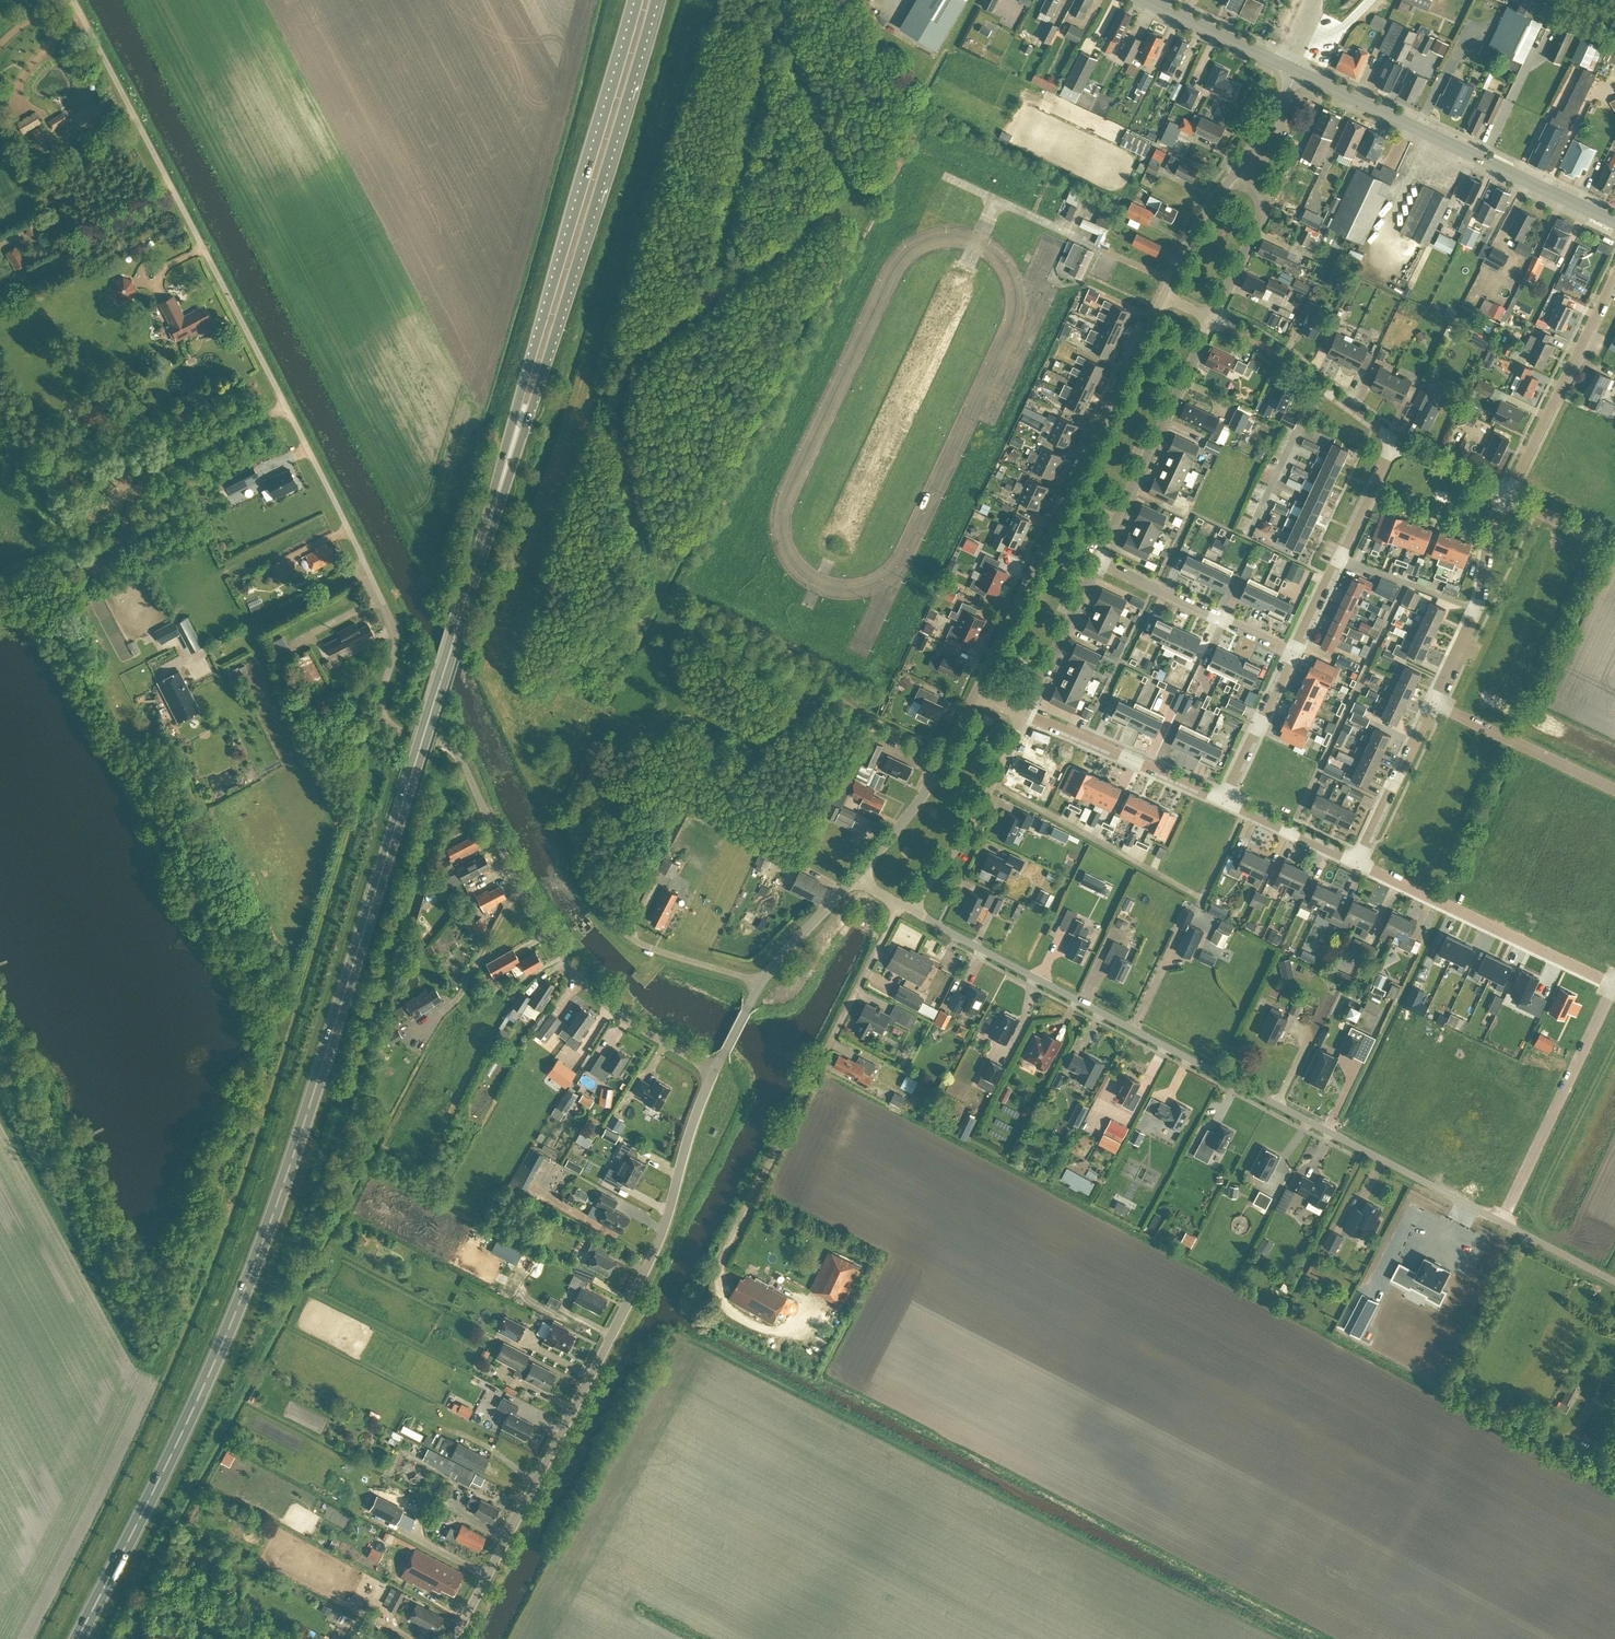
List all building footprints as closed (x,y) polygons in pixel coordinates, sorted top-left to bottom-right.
[(907,17),(944,39),(958,15),(967,0),(917,0),(907,17)] [(999,0),(985,0),(982,7),(993,12),(999,0)] [(1041,11),(1052,16),(1058,4),(1059,4),(1061,0),(1046,0),(1041,11)] [(1069,11),(1084,19),(1093,0),(1075,0),(1069,11)] [(1227,6),(1240,13),(1247,0),(1230,0),(1227,6)] [(1263,2),(1264,0),(1247,0),(1240,13),(1254,20),(1259,12),(1260,13),(1263,12),(1266,6),(1265,3),(1263,2)] [(1427,10),(1431,0),(1430,0),(1403,0),(1427,10)] [(1516,11),(1541,23),(1552,0),(1521,0),(1516,11)] [(1524,62),(1542,23),(1541,23),(1516,11),(1507,6),(1489,45),(1503,52),(1524,62)] [(1127,24),(1131,16),(1120,10),(1101,49),(1110,54),(1116,41),(1118,42),(1122,35),(1124,36),(1129,25),(1127,24)] [(1370,25),(1382,31),(1387,20),(1376,14),(1370,25)] [(1556,18),(1549,14),(1543,26),(1550,29),(1556,18)] [(1050,43),(1058,26),(1048,21),(1040,38),(1050,43)] [(1412,45),(1417,32),(1392,21),(1379,50),(1404,61),(1412,45)] [(1071,24),(1065,36),(1078,43),(1084,31),(1071,24)] [(1421,24),(1419,30),(1426,34),(1427,33),(1429,28),(1421,24)] [(988,37),(992,30),(982,25),(979,32),(988,37)] [(1573,34),(1561,28),(1548,59),(1559,64),(1573,34)] [(1419,30),(1418,30),(1417,32),(1412,45),(1420,48),(1426,34),(1419,30)] [(1153,56),(1156,58),(1160,50),(1158,49),(1164,38),(1158,36),(1158,34),(1154,32),(1152,33),(1151,32),(1141,51),(1144,52),(1139,61),(1149,66),(1153,56)] [(1435,37),(1427,33),(1426,34),(1420,48),(1419,50),(1427,54),(1435,37)] [(1131,63),(1143,41),(1130,34),(1118,56),(1131,63)] [(1183,52),(1188,43),(1186,41),(1185,40),(1182,38),(1181,39),(1179,38),(1175,45),(1174,45),(1166,60),(1161,70),(1172,76),(1177,65),(1179,66),(1185,53),(1183,52)] [(1588,67),(1598,45),(1582,38),(1572,60),(1588,67)] [(1443,56),(1448,44),(1437,39),(1431,50),(1443,56)] [(1028,54),(1032,45),(1027,43),(1023,51),(1028,54)] [(1354,58),(1343,52),(1338,63),(1342,64),(1340,70),(1356,78),(1368,53),(1359,48),(1354,58)] [(1493,49),(1488,59),(1494,61),(1498,52),(1493,49)] [(1098,60),(1082,52),(1059,96),(1075,104),(1098,60)] [(1509,57),(1503,54),(1499,63),(1505,66),(1509,57)] [(1403,65),(1387,58),(1379,74),(1380,76),(1375,85),(1381,87),(1382,90),(1386,92),(1388,91),(1390,92),(1403,65)] [(1134,77),(1139,68),(1130,63),(1125,72),(1134,77)] [(1233,100),(1240,85),(1225,78),(1229,71),(1216,64),(1205,87),(1233,100)] [(1584,68),(1576,84),(1589,90),(1596,74),(1584,68)] [(1422,90),(1427,79),(1409,71),(1404,82),(1404,83),(1399,95),(1414,102),(1420,89),(1422,90)] [(1145,92),(1153,76),(1145,72),(1137,88),(1145,92)] [(1055,94),(1059,86),(1035,74),(1031,82),(1055,94)] [(1175,100),(1185,80),(1180,77),(1170,98),(1175,100)] [(1474,87),(1453,77),(1444,95),(1441,94),(1436,104),(1445,108),(1444,111),(1454,115),(1455,113),(1461,116),(1474,87)] [(1097,96),(1102,87),(1095,84),(1091,93),(1097,96)] [(1187,85),(1178,104),(1191,110),(1200,91),(1187,85)] [(1504,94),(1507,88),(1502,86),(1499,92),(1504,94)] [(1491,123),(1503,97),(1486,89),(1477,109),(1476,108),(1469,123),(1470,124),(1467,131),(1476,135),(1483,119),(1491,123)] [(1545,168),(1563,131),(1567,133),(1584,100),(1572,94),(1555,127),(1547,123),(1529,160),(1545,168)] [(74,115),(82,129),(105,116),(97,102),(74,115)] [(1324,108),(1302,157),(1320,165),(1331,140),(1332,140),(1338,127),(1336,126),(1341,116),(1324,108)] [(41,124),(35,113),(17,123),(23,134),(41,124)] [(67,121),(63,114),(50,121),(54,129),(67,121)] [(1201,116),(1197,125),(1184,119),(1180,128),(1179,129),(1180,129),(1193,135),(1194,132),(1217,143),(1225,127),(1201,116)] [(1349,119),(1334,150),(1352,158),(1366,127),(1349,119)] [(1167,127),(1164,134),(1161,140),(1173,145),(1176,140),(1179,132),(1180,129),(1179,129),(1180,128),(1169,123),(1167,127)] [(41,126),(32,131),(35,137),(44,132),(41,126)] [(1381,147),(1385,137),(1368,129),(1355,155),(1369,162),(1372,156),(1377,159),(1382,148),(1381,147)] [(1150,144),(1125,132),(1122,138),(1147,150),(1150,144)] [(1596,150),(1574,139),(1561,167),(1566,169),(1564,172),(1574,177),(1576,174),(1579,175),(1583,167),(1587,169),(1596,150)] [(1153,157),(1162,161),(1166,153),(1157,148),(1153,157)] [(1606,162),(1600,176),(1601,177),(1596,188),(1608,193),(1613,182),(1614,183),(1614,153),(1609,164),(1606,162)] [(1192,182),(1199,169),(1171,155),(1166,166),(1168,167),(1167,170),(1177,174),(1177,176),(1180,177),(1181,177),(1192,182)] [(1159,167),(1150,163),(1146,170),(1156,175),(1159,167)] [(1319,174),(1321,168),(1315,165),(1313,171),(1319,174)] [(1328,232),(1330,228),(1363,243),(1397,171),(1383,165),(1381,170),(1374,167),(1371,174),(1358,168),(1330,226),(1322,222),(1319,228),(1328,232)] [(1472,203),(1482,183),(1469,177),(1459,197),(1472,203)] [(1059,189),(1061,184),(1052,180),(1050,185),(1059,189)] [(1038,197),(1044,185),(1039,183),(1034,195),(1038,197)] [(1432,190),(1432,189),(1423,185),(1400,232),(1428,245),(1450,199),(1432,190)] [(1507,200),(1510,193),(1497,187),(1489,203),(1484,201),(1476,219),(1489,225),(1497,208),(1504,211),(1508,201),(1507,200)] [(1078,206),(1083,194),(1071,189),(1066,201),(1078,206)] [(1158,209),(1155,215),(1162,218),(1163,218),(1172,222),(1172,221),(1175,217),(1175,215),(1178,210),(1168,205),(1168,204),(1151,196),(1147,203),(1158,209)] [(1335,196),(1328,210),(1334,213),(1341,198),(1335,196)] [(1146,226),(1154,212),(1132,201),(1125,215),(1146,226)] [(1071,221),(1077,208),(1071,205),(1065,218),(1071,221)] [(1111,217),(1113,212),(1103,207),(1100,212),(1111,217)] [(1468,208),(1464,218),(1469,221),(1474,211),(1468,208)] [(1535,217),(1520,209),(1508,233),(1523,241),(1535,217)] [(1324,217),(1317,214),(1311,226),(1318,229),(1324,217)] [(1081,224),(1100,232),(1096,242),(1110,249),(1113,242),(1107,240),(1112,229),(1084,217),(1081,224)] [(1469,221),(1464,218),(1458,230),(1464,233),(1469,221)] [(1559,252),(1560,252),(1573,225),(1568,222),(1563,220),(1558,218),(1544,245),(1545,246),(1539,258),(1535,256),(1524,278),(1532,281),(1544,255),(1555,261),(1559,252)] [(38,224),(31,226),(33,235),(40,233),(38,224)] [(1310,236),(1311,232),(1305,229),(1299,243),(1305,246),(1310,236)] [(1319,240),(1321,241),(1322,241),(1325,235),(1313,229),(1311,232),(1310,236),(1316,238),(1319,240)] [(1440,232),(1434,245),(1451,253),(1457,241),(1440,232)] [(1137,233),(1132,244),(1156,256),(1162,245),(1137,233)] [(1320,243),(1321,241),(1319,240),(1316,238),(1311,248),(1316,251),(1320,243)] [(1338,249),(1341,243),(1333,239),(1330,245),(1338,249)] [(1285,259),(1288,252),(1263,240),(1258,253),(1283,264),(1281,268),(1298,276),(1303,267),(1285,259)] [(1532,247),(1519,240),(1514,250),(1527,257),(1532,247)] [(1609,254),(1613,247),(1600,241),(1597,248),(1609,254)] [(1082,279),(1094,251),(1074,242),(1064,264),(1072,268),(1069,274),(1082,279)] [(1583,269),(1588,271),(1592,264),(1591,264),(1588,256),(1596,252),(1596,251),(1587,254),(1586,251),(1590,250),(1579,244),(1564,274),(1560,272),(1555,282),(1572,290),(1577,281),(1585,285),(1589,276),(1581,273),(1583,269)] [(16,269),(28,263),(19,245),(7,251),(16,269)] [(1488,258),(1503,266),(1509,255),(1493,247),(1488,258)] [(1289,285),(1293,276),(1282,271),(1278,279),(1289,285)] [(1268,283),(1248,273),(1241,288),(1262,297),(1266,287),(1284,296),(1289,286),(1282,283),(1281,285),(1270,279),(1268,283)] [(124,302),(133,298),(136,288),(131,280),(122,277),(113,281),(111,291),(115,299),(124,302)] [(1310,285),(1296,278),(1292,287),(1305,293),(1310,285)] [(1521,302),(1530,283),(1526,281),(1511,311),(1519,315),(1525,304),(1521,302)] [(1096,302),(1100,293),(1089,288),(1085,297),(1096,302)] [(1536,290),(1532,298),(1544,305),(1549,296),(1536,290)] [(1298,291),(1292,304),(1300,308),(1306,295),(1298,291)] [(1563,330),(1573,308),(1565,305),(1569,298),(1557,293),(1553,302),(1557,305),(1548,323),(1563,330)] [(1342,299),(1338,297),(1334,305),(1338,307),(1342,299)] [(213,326),(211,322),(203,306),(194,310),(195,311),(183,317),(173,298),(158,306),(168,326),(167,327),(175,343),(189,336),(190,338),(213,326)] [(1131,312),(1105,300),(1102,306),(1111,310),(1108,315),(1126,323),(1131,312)] [(1321,306),(1307,300),(1298,319),(1306,323),(1302,331),(1316,337),(1325,317),(1317,314),(1321,306)] [(1499,319),(1505,308),(1494,302),(1488,314),(1499,319)] [(1087,313),(1090,307),(1082,303),(1079,310),(1087,313)] [(1126,323),(1108,315),(1099,311),(1097,317),(1105,321),(1103,327),(1120,335),(1126,323)] [(1274,327),(1279,315),(1273,312),(1267,324),(1274,327)] [(1068,324),(1066,329),(1075,333),(1077,328),(1068,324)] [(1115,347),(1120,335),(1103,327),(1100,333),(1091,328),(1088,334),(1115,347)] [(1075,333),(1066,329),(1061,338),(1072,344),(1077,334),(1075,333)] [(1448,339),(1453,335),(1450,330),(1445,334),(1448,339)] [(1551,354),(1555,346),(1547,342),(1551,335),(1540,330),(1531,347),(1533,348),(1527,360),(1542,368),(1549,353),(1551,354)] [(1420,341),(1426,338),(1422,331),(1416,334),(1420,341)] [(1109,358),(1115,347),(1088,334),(1086,340),(1095,344),(1092,350),(1109,358)] [(1342,363),(1351,344),(1343,340),(1345,337),(1337,334),(1336,337),(1329,334),(1322,348),(1329,351),(1328,354),(1334,357),(1333,359),(1342,363)] [(1081,347),(1085,341),(1077,336),(1073,342),(1081,347)] [(1389,345),(1384,343),(1377,358),(1383,360),(1389,345)] [(1359,348),(1351,344),(1342,363),(1351,368),(1352,365),(1359,368),(1360,366),(1366,369),(1373,354),(1367,351),(1368,348),(1361,345),(1359,348)] [(1507,355),(1511,348),(1506,345),(1502,353),(1507,355)] [(1227,374),(1235,358),(1213,348),(1205,364),(1227,374)] [(1492,365),(1496,356),(1489,352),(1485,362),(1492,365)] [(1099,379),(1105,367),(1079,355),(1076,361),(1085,365),(1082,370),(1099,379)] [(1261,366),(1263,361),(1253,355),(1250,360),(1261,366)] [(1234,370),(1243,375),(1248,365),(1239,360),(1234,370)] [(1518,363),(1513,373),(1523,378),(1517,390),(1530,397),(1538,380),(1529,375),(1532,370),(1518,363)] [(1099,379),(1082,370),(1073,366),(1070,372),(1079,376),(1077,382),(1094,390),(1099,379)] [(1378,390),(1376,392),(1385,396),(1395,376),(1387,373),(1388,370),(1381,367),(1379,370),(1372,366),(1366,381),(1372,384),(1371,387),(1378,390)] [(1611,378),(1595,371),(1584,394),(1593,398),(1589,406),(1602,413),(1610,416),(1614,405),(1601,398),(1611,378)] [(1403,380),(1395,376),(1385,396),(1394,401),(1395,398),(1402,401),(1403,399),(1410,402),(1417,387),(1410,384),(1411,381),(1404,378),(1403,380)] [(1038,379),(1035,386),(1039,387),(1043,386),(1045,382),(1038,379)] [(1448,392),(1452,383),(1445,379),(1441,388),(1448,392)] [(1475,389),(1491,396),(1495,387),(1479,379),(1475,389)] [(1088,402),(1094,390),(1077,382),(1074,388),(1065,384),(1062,389),(1088,402)] [(1284,410),(1294,391),(1278,383),(1269,403),(1264,400),(1259,410),(1269,415),(1274,405),(1284,410)] [(1083,413),(1088,402),(1062,389),(1060,395),(1068,399),(1066,405),(1083,413)] [(1434,397),(1420,390),(1414,404),(1421,407),(1414,421),(1429,428),(1440,407),(1431,403),(1434,397)] [(1523,410),(1501,400),(1499,404),(1493,401),(1488,411),(1495,414),(1492,419),(1514,429),(1523,410)] [(103,402),(80,411),(86,426),(109,417),(103,402)] [(1187,403),(1180,417),(1203,428),(1203,429),(1212,433),(1220,418),(1187,403)] [(1242,432),(1250,414),(1237,408),(1228,426),(1242,432)] [(1039,420),(1043,412),(1036,409),(1032,417),(1039,420)] [(1020,421),(1027,424),(1031,418),(1024,414),(1020,421)] [(1294,429),(1298,420),(1283,414),(1279,422),(1294,429)] [(1072,437),(1077,425),(1058,416),(1054,424),(1051,423),(1052,421),(1047,419),(1044,424),(1072,437)] [(1476,419),(1469,416),(1466,423),(1473,426),(1476,419)] [(1066,448),(1072,437),(1044,424),(1042,429),(1047,431),(1048,430),(1051,431),(1047,439),(1066,448)] [(1498,463),(1510,439),(1496,432),(1484,456),(1498,463)] [(1020,448),(1024,440),(1013,434),(1009,443),(1020,448)] [(1176,435),(1169,449),(1193,460),(1199,446),(1176,435)] [(1319,446),(1304,439),(1300,446),(1316,454),(1319,446)] [(1204,448),(1218,455),(1222,447),(1208,440),(1204,448)] [(1470,443),(1463,440),(1458,452),(1465,455),(1470,443)] [(1349,450),(1333,443),(1328,454),(1319,450),(1317,454),(1326,458),(1327,456),(1342,463),(1349,450)] [(1063,456),(1043,447),(1040,455),(1037,454),(1037,452),(1032,449),(1030,455),(1057,468),(1063,456)] [(1015,459),(1020,455),(1014,449),(1009,453),(1015,459)] [(1205,475),(1199,472),(1193,470),(1192,473),(1188,471),(1193,460),(1169,449),(1171,450),(1164,465),(1196,480),(1202,483),(1205,475)] [(1261,458),(1264,452),(1258,449),(1255,455),(1261,458)] [(1052,479),(1057,468),(1030,455),(1027,460),(1033,462),(1033,461),(1036,462),(1032,470),(1052,479)] [(1337,476),(1342,463),(1327,456),(1326,458),(1322,466),(1313,462),(1311,467),(1320,471),(1321,469),(1337,476)] [(1196,480),(1164,465),(1157,479),(1156,479),(1155,479),(1179,490),(1184,479),(1188,481),(1186,484),(1192,487),(1196,480)] [(1309,472),(1294,465),(1290,472),(1305,479),(1308,474),(1309,472)] [(257,476),(252,466),(223,481),(230,495),(255,483),(252,479),(257,476)] [(274,499),(298,487),(289,469),(277,474),(277,473),(264,480),(274,499)] [(1331,488),(1337,476),(1321,469),(1320,471),(1316,479),(1308,474),(1305,479),(1314,483),(1315,481),(1331,488)] [(1042,499),(1048,487),(1029,478),(1025,486),(1022,484),(1023,483),(1017,480),(1015,485),(1042,499)] [(1289,478),(1286,484),(1300,491),(1302,487),(1303,484),(1289,478)] [(1179,490),(1155,479),(1149,493),(1172,504),(1179,490)] [(1325,501),(1331,488),(1315,481),(1314,483),(1311,491),(1302,487),(1300,491),(1300,492),(1308,496),(1310,493),(1325,501)] [(1037,510),(1042,499),(1015,485),(1012,491),(1018,493),(1019,492),(1021,493),(1018,501),(1037,510)] [(1297,497),(1282,490),(1278,497),(1294,504),(1296,500),(1297,497)] [(1319,513),(1325,501),(1310,493),(1308,496),(1305,504),(1296,500),(1294,504),(1303,508),(1304,506),(1319,513)] [(1289,509),(1276,502),(1273,509),(1286,516),(1289,509)] [(987,514),(991,507),(983,503),(980,511),(987,514)] [(1143,505),(1137,519),(1160,530),(1167,516),(1143,505)] [(1313,526),(1319,513),(1304,506),(1303,508),(1299,516),(1290,512),(1288,517),(1297,521),(1298,518),(1313,526)] [(1027,525),(1029,520),(1015,513),(1008,527),(1025,535),(1029,526),(1027,525)] [(1266,520),(1272,523),(1275,516),(1270,513),(1266,520)] [(1391,517),(1383,514),(1374,538),(1385,542),(1386,539),(1392,542),(1392,541),(1401,519),(1401,518),(1391,515),(1391,517)] [(1307,538),(1313,526),(1298,518),(1297,521),(1293,529),(1284,525),(1282,529),(1291,533),(1292,531),(1307,538)] [(1160,530),(1137,519),(1136,519),(1138,520),(1131,534),(1130,533),(1129,533),(1153,545),(1162,550),(1166,542),(1160,539),(1159,542),(1155,540),(1160,530)] [(1416,525),(1401,519),(1392,541),(1408,547),(1416,525)] [(1267,532),(1271,524),(1263,521),(1259,528),(1267,532)] [(1025,535),(1008,527),(999,523),(994,532),(997,533),(992,546),(1003,551),(1006,543),(1017,547),(1019,543),(1021,544),(1025,535)] [(1432,530),(1416,525),(1408,547),(1423,553),(1432,530)] [(1301,551),(1307,538),(1292,531),(1291,533),(1287,541),(1278,537),(1276,542),(1285,546),(1286,544),(1301,551)] [(1153,545),(1129,533),(1123,548),(1146,559),(1153,545)] [(1455,538),(1440,533),(1432,555),(1439,557),(1437,564),(1445,567),(1455,538)] [(1222,540),(1216,537),(1212,545),(1224,550),(1229,539),(1224,536),(1222,540)] [(1368,545),(1371,539),(1364,536),(1358,548),(1365,551),(1368,545)] [(963,548),(974,553),(979,543),(967,538),(963,548)] [(1471,544),(1455,538),(1445,567),(1453,570),(1456,564),(1463,566),(1471,544)] [(331,557),(334,555),(329,547),(326,548),(324,544),(315,548),(316,550),(305,555),(313,570),(332,560),(331,557)] [(1368,545),(1365,551),(1371,554),(1371,553),(1373,549),(1373,547),(1368,545)] [(1296,557),(1299,550),(1292,547),(1289,554),(1296,557)] [(1268,562),(1272,552),(1262,548),(1260,553),(1265,555),(1263,559),(1268,562)] [(1003,584),(1008,572),(998,568),(1001,562),(986,554),(981,565),(986,568),(983,574),(1003,584)] [(1188,555),(1180,571),(1195,578),(1202,562),(1205,557),(1204,557),(1202,561),(1188,555)] [(1205,557),(1202,562),(1195,578),(1209,585),(1219,564),(1205,557)] [(952,559),(946,574),(954,578),(961,562),(952,559)] [(1389,570),(1392,561),(1387,559),(1384,568),(1389,570)] [(278,580),(290,574),(283,560),(271,566),(278,580)] [(1419,576),(1423,564),(1416,561),(1411,574),(1419,576)] [(1250,577),(1255,566),(1247,563),(1242,574),(1250,577)] [(1299,583),(1305,569),(1292,563),(1286,577),(1299,583)] [(1234,570),(1219,564),(1209,585),(1224,591),(1234,570)] [(998,594),(1003,584),(983,574),(980,580),(975,577),(970,588),(985,595),(987,589),(998,594)] [(1370,589),(1373,583),(1366,580),(1364,582),(1354,577),(1347,591),(1358,596),(1363,586),(1370,589)] [(1254,606),(1264,585),(1249,578),(1239,599),(1254,606)] [(1400,588),(1381,578),(1377,586),(1388,591),(1385,597),(1393,601),(1396,595),(1400,588)] [(1449,594),(1456,596),(1462,581),(1455,578),(1449,594)] [(1279,592),(1264,585),(1254,606),(1269,613),(1276,596),(1279,592)] [(939,594),(953,601),(957,593),(943,586),(939,594)] [(1408,588),(1402,602),(1414,608),(1421,594),(1408,588)] [(1103,589),(1097,603),(1120,614),(1127,600),(1103,589)] [(1351,610),(1358,596),(1347,591),(1340,605),(1351,610)] [(249,598),(254,611),(268,606),(263,592),(249,598)] [(1132,596),(1129,602),(1142,608),(1145,602),(1132,596)] [(1276,596),(1269,613),(1283,619),(1291,603),(1276,596)] [(975,615),(978,609),(963,602),(958,613),(963,615),(961,621),(980,631),(986,620),(975,615)] [(1378,614),(1381,607),(1369,602),(1366,609),(1378,614)] [(1440,622),(1446,609),(1431,602),(1426,611),(1418,608),(1416,612),(1424,616),(1425,615),(1440,622)] [(1120,614),(1097,603),(1096,603),(1098,604),(1091,618),(1090,618),(1113,629),(1123,634),(1126,626),(1121,624),(1119,627),(1115,625),(1120,614)] [(1345,624),(1351,610),(1340,605),(1334,619),(1345,624)] [(1399,619),(1406,622),(1409,617),(1401,613),(1399,619)] [(1434,634),(1440,622),(1425,615),(1424,616),(1420,624),(1412,620),(1410,625),(1418,628),(1419,627),(1434,634)] [(1375,620),(1372,626),(1379,630),(1384,619),(1378,616),(1375,620)] [(1113,629),(1090,618),(1083,632),(1106,643),(1113,629)] [(1394,624),(1400,627),(1403,621),(1396,618),(1394,624)] [(1164,642),(1172,625),(1157,619),(1150,635),(1164,642)] [(1340,634),(1345,624),(1334,619),(1327,633),(1351,644),(1353,639),(1347,636),(1346,639),(1344,638),(1345,636),(1340,634)] [(160,644),(180,634),(173,621),(153,631),(160,644)] [(965,637),(975,642),(980,631),(961,621),(958,628),(952,625),(947,637),(962,644),(965,637)] [(1371,625),(1362,621),(1358,629),(1368,633),(1371,625)] [(350,646),(373,634),(368,624),(358,629),(355,623),(337,632),(340,637),(324,645),(329,655),(350,645),(350,646)] [(931,635),(935,627),(927,623),(923,631),(931,635)] [(1177,654),(1187,632),(1172,625),(1164,642),(1162,646),(1177,654)] [(1360,641),(1363,634),(1350,627),(1347,635),(1360,641)] [(1428,647),(1434,634),(1419,627),(1418,628),(1414,636),(1406,633),(1404,637),(1412,641),(1413,640),(1428,647)] [(923,644),(927,634),(922,632),(918,642),(923,644)] [(1201,639),(1187,632),(1177,654),(1191,660),(1201,639)] [(1353,645),(1351,644),(1327,633),(1321,646),(1332,651),(1335,645),(1350,652),(1353,645)] [(1422,660),(1428,647),(1413,640),(1412,641),(1408,649),(1400,645),(1397,644),(1392,653),(1406,659),(1408,653),(1422,660)] [(1364,643),(1359,654),(1366,657),(1371,646),(1364,643)] [(1077,644),(1070,658),(1094,669),(1100,655),(1077,644)] [(965,665),(952,659),(955,652),(942,646),(937,658),(933,657),(928,666),(937,671),(939,669),(958,678),(965,665)] [(1222,675),(1232,654),(1217,647),(1207,668),(1222,675)] [(1115,666),(1119,656),(1106,650),(1102,660),(1115,666)] [(1391,662),(1394,655),(1384,650),(1381,657),(1391,662)] [(326,682),(310,652),(295,660),(311,690),(326,682)] [(1238,677),(1246,660),(1232,654),(1222,675),(1236,681),(1238,677)] [(1339,654),(1335,661),(1360,673),(1363,667),(1356,664),(1356,663),(1339,654)] [(1094,669),(1070,658),(1072,659),(1065,673),(1096,689),(1096,688),(1100,681),(1094,678),(1093,681),(1089,679),(1094,669)] [(1149,670),(1153,662),(1147,659),(1143,667),(1149,670)] [(1307,674),(1328,685),(1329,685),(1332,680),(1334,681),(1339,670),(1317,659),(1313,667),(1311,666),(1307,674)] [(1248,661),(1246,660),(1238,677),(1236,681),(1237,682),(1239,677),(1253,684),(1261,667),(1248,661)] [(1414,686),(1420,673),(1405,666),(1401,676),(1393,672),(1390,676),(1398,680),(1399,679),(1414,686)] [(1157,676),(1164,679),(1168,671),(1161,669),(1157,676)] [(178,722),(200,711),(179,671),(157,682),(178,722)] [(1096,689),(1065,673),(1058,688),(1080,699),(1085,688),(1089,690),(1087,693),(1093,696),(1096,689)] [(1307,675),(1300,689),(1321,700),(1328,685),(1307,674),(1306,675),(1307,675)] [(1369,681),(1376,684),(1379,677),(1372,674),(1369,681)] [(903,686),(910,681),(906,676),(899,681),(903,686)] [(1258,688),(1262,680),(1256,677),(1253,686),(1258,688)] [(1157,685),(1165,689),(1168,683),(1160,679),(1157,685)] [(1409,699),(1414,686),(1399,679),(1398,680),(1395,688),(1387,684),(1385,689),(1393,693),(1393,691),(1409,699)] [(1102,691),(1106,684),(1100,681),(1096,688),(1102,691)] [(930,717),(938,721),(944,707),(932,701),(935,694),(920,687),(914,700),(922,704),(918,711),(915,718),(927,724),(930,717)] [(1058,688),(1056,687),(1050,702),(1073,713),(1080,699),(1058,688)] [(1300,689),(1293,704),(1314,714),(1321,700),(1300,689)] [(1379,694),(1370,690),(1367,696),(1376,701),(1379,694)] [(1403,711),(1409,699),(1393,691),(1393,693),(1389,701),(1381,697),(1379,701),(1387,705),(1387,704),(1403,711)] [(1170,707),(1177,710),(1184,695),(1177,692),(1170,707)] [(1178,711),(1186,715),(1193,700),(1185,696),(1178,711)] [(1226,705),(1242,712),(1246,703),(1230,696),(1226,705)] [(1193,706),(1199,709),(1203,701),(1197,699),(1193,706)] [(1112,717),(1126,723),(1134,707),(1119,700),(1112,717)] [(1141,730),(1151,709),(1136,702),(1134,707),(1126,723),(1141,730)] [(1351,710),(1363,715),(1367,707),(1355,702),(1351,710)] [(1314,714),(1293,704),(1286,719),(1307,729),(1314,714)] [(1397,724),(1403,711),(1387,704),(1387,705),(1383,713),(1375,709),(1373,714),(1381,718),(1382,717),(1397,724)] [(1089,720),(1094,711),(1085,707),(1081,717),(1089,720)] [(1165,716),(1151,709),(1141,730),(1155,737),(1165,716)] [(1372,721),(1354,712),(1350,719),(1368,728),(1372,721)] [(1224,723),(1236,728),(1239,722),(1227,717),(1224,723)] [(1286,718),(1281,728),(1284,729),(1280,736),(1303,747),(1308,736),(1305,735),(1308,729),(1307,729),(1286,719),(1286,718)] [(1186,751),(1196,730),(1181,723),(1171,744),(1186,751)] [(1385,748),(1391,736),(1375,728),(1371,738),(1363,734),(1361,738),(1369,742),(1369,741),(1385,748)] [(1200,758),(1208,742),(1210,737),(1196,730),(1186,751),(1200,758)] [(1348,734),(1342,731),(1336,742),(1345,746),(1350,735),(1348,734)] [(873,768),(884,746),(874,741),(855,780),(879,791),(885,777),(876,773),(877,770),(873,768)] [(1379,761),(1385,748),(1369,741),(1369,742),(1365,750),(1357,746),(1355,751),(1363,755),(1364,753),(1379,761)] [(1200,758),(1215,765),(1222,748),(1208,742),(1200,758)] [(1373,773),(1379,761),(1364,753),(1363,755),(1359,763),(1351,759),(1349,763),(1357,767),(1358,766),(1373,773)] [(912,767),(889,756),(882,770),(898,777),(898,775),(907,779),(909,774),(911,774),(912,771),(911,769),(912,767)] [(1025,759),(1018,773),(1033,780),(1039,783),(1046,769),(1025,759)] [(848,774),(854,777),(860,765),(854,763),(848,774)] [(1343,771),(1329,764),(1325,772),(1339,779),(1343,771)] [(1367,786),(1373,773),(1358,766),(1357,767),(1353,775),(1345,771),(1343,776),(1352,780),(1352,779),(1367,786)] [(1081,796),(1091,774),(1082,769),(1081,772),(1074,768),(1063,791),(1074,796),(1075,794),(1081,796)] [(1091,774),(1081,796),(1096,803),(1106,781),(1091,774)] [(1319,780),(1325,783),(1328,777),(1322,774),(1319,780)] [(884,803),(885,801),(873,795),(875,790),(855,781),(849,793),(863,799),(861,804),(879,812),(882,807),(883,807),(884,804),(884,803)] [(1106,781),(1096,803),(1111,810),(1121,789),(1106,781)] [(1350,787),(1343,784),(1340,790),(1347,793),(1350,787)] [(1330,800),(1329,799),(1321,796),(1325,788),(1320,785),(1316,794),(1317,794),(1310,810),(1323,816),(1330,800)] [(1355,797),(1362,800),(1365,794),(1350,787),(1347,793),(1345,797),(1350,799),(1353,801),(1355,797)] [(1343,806),(1341,805),(1333,802),(1337,793),(1333,791),(1329,799),(1330,800),(1323,816),(1335,822),(1343,806)] [(1130,793),(1120,814),(1135,821),(1145,800),(1130,793)] [(1345,797),(1341,805),(1343,806),(1335,822),(1348,828),(1355,812),(1346,807),(1350,799),(1345,797)] [(1145,800),(1135,821),(1150,828),(1160,807),(1145,800)] [(840,808),(834,805),(827,818),(834,821),(840,808)] [(843,806),(835,822),(851,830),(855,820),(854,820),(857,813),(843,806)] [(1160,807),(1150,828),(1149,829),(1155,831),(1154,834),(1165,839),(1175,817),(1168,813),(1169,811),(1160,806),(1160,807)] [(1028,828),(1034,816),(1021,810),(1018,817),(1009,813),(998,835),(1013,842),(1021,824),(1028,828)] [(1099,813),(1093,810),(1087,822),(1093,825),(1099,813)] [(1052,824),(1039,818),(1034,829),(1047,835),(1052,824)] [(1131,832),(1125,844),(1131,847),(1137,835),(1131,832)] [(476,846),(478,844),(474,835),(446,850),(451,858),(458,854),(460,858),(477,848),(476,846)] [(764,845),(756,863),(767,868),(776,851),(764,845)] [(696,855),(695,859),(705,863),(709,854),(707,853),(708,849),(701,846),(696,855)] [(1162,859),(1166,849),(1160,846),(1155,856),(1162,859)] [(1249,873),(1258,855),(1251,852),(1252,850),(1247,847),(1239,863),(1234,860),(1227,873),(1238,878),(1242,869),(1249,873)] [(1020,870),(1024,860),(1011,854),(1007,860),(1003,858),(1002,860),(998,858),(998,856),(990,852),(989,854),(987,853),(984,859),(986,860),(983,868),(1006,879),(1012,866),(1020,870)] [(1271,859),(1266,856),(1265,858),(1258,855),(1249,873),(1256,876),(1252,885),(1257,887),(1271,859)] [(480,871),(489,867),(483,856),(475,860),(474,859),(444,874),(447,880),(459,874),(462,882),(480,873),(480,871)] [(437,874),(453,866),(449,859),(433,867),(437,874)] [(658,870),(673,878),(678,866),(664,859),(658,870)] [(1288,883),(1297,866),(1290,863),(1291,861),(1285,859),(1272,886),(1278,889),(1282,880),(1288,883)] [(1303,885),(1310,870),(1305,868),(1304,870),(1297,866),(1288,883),(1296,887),(1292,895),(1302,900),(1306,894),(1308,888),(1303,885)] [(1099,877),(1108,877),(1107,868),(1099,868),(1099,877)] [(820,903),(828,888),(819,883),(820,881),(800,871),(790,891),(802,897),(803,895),(820,903)] [(1053,881),(1056,875),(1048,871),(1046,877),(1053,881)] [(769,888),(772,882),(766,878),(762,885),(769,888)] [(1321,906),(1330,889),(1323,886),(1323,884),(1318,881),(1311,897),(1306,894),(1302,900),(1299,906),(1310,912),(1314,903),(1321,906)] [(495,903),(505,897),(499,886),(489,891),(488,890),(476,896),(483,911),(496,904),(495,903)] [(677,894),(662,886),(656,900),(658,901),(650,918),(653,919),(651,922),(661,927),(662,924),(665,925),(673,909),(670,908),(677,894)] [(1004,900),(996,896),(996,895),(983,889),(980,896),(971,892),(960,914),(975,922),(984,904),(990,907),(989,910),(998,914),(1004,900)] [(1041,889),(1035,900),(1043,904),(1049,893),(1041,889)] [(1335,908),(1343,893),(1337,891),(1336,893),(1330,889),(1321,906),(1328,910),(1324,918),(1335,923),(1341,911),(1335,908)] [(1256,890),(1249,904),(1256,907),(1262,893),(1256,890)] [(1261,909),(1267,896),(1262,893),(1256,907),(1261,909)] [(1129,912),(1134,901),(1128,897),(1122,908),(1129,912)] [(1357,923),(1365,906),(1358,903),(1359,901),(1354,898),(1347,913),(1341,911),(1335,923),(1346,928),(1350,920),(1357,923)] [(1019,902),(1012,917),(1016,919),(1024,905),(1019,902)] [(1378,910),(1373,907),(1372,909),(1365,906),(1357,923),(1364,927),(1360,935),(1365,937),(1378,910)] [(1186,929),(1180,944),(1181,944),(1178,952),(1189,957),(1193,949),(1194,949),(1195,946),(1197,947),(1204,931),(1189,925),(1195,913),(1184,908),(1177,925),(1186,929)] [(1396,934),(1404,917),(1397,914),(1398,912),(1393,910),(1380,937),(1385,940),(1389,931),(1396,934)] [(481,917),(471,922),(479,936),(489,931),(484,923),(481,917)] [(1084,922),(1075,917),(1068,930),(1074,933),(1068,946),(1069,947),(1066,954),(1081,962),(1091,940),(1086,938),(1089,931),(1082,927),(1084,922)] [(1410,936),(1417,921),(1412,919),(1411,921),(1404,917),(1396,934),(1403,938),(1399,946),(1410,951),(1416,939),(1410,936)] [(1125,930),(1129,923),(1118,918),(1114,925),(1125,930)] [(1255,930),(1257,924),(1249,921),(1246,927),(1255,930)] [(1232,929),(1220,923),(1217,929),(1229,935),(1232,929)] [(420,940),(427,936),(421,926),(415,930),(420,940)] [(1278,945),(1283,935),(1272,929),(1267,939),(1278,945)] [(1439,951),(1435,960),(1441,963),(1445,955),(1453,959),(1461,942),(1449,936),(1441,952),(1439,951)] [(1129,948),(1114,941),(1107,956),(1115,960),(1107,974),(1123,982),(1132,962),(1124,958),(1129,948)] [(1363,957),(1369,944),(1364,941),(1357,954),(1363,957)] [(1461,942),(1453,959),(1462,963),(1458,971),(1464,974),(1468,965),(1466,964),(1474,948),(1461,942)] [(1363,957),(1369,960),(1376,947),(1369,944),(1363,957)] [(921,984),(934,961),(923,955),(922,956),(911,950),(910,952),(899,946),(887,966),(921,984)] [(534,968),(542,964),(535,952),(519,961),(513,949),(486,963),(493,977),(511,967),(515,976),(524,970),(526,974),(534,969),(534,968)] [(1313,964),(1317,956),(1303,950),(1299,957),(1313,964)] [(1477,969),(1473,978),(1479,981),(1483,973),(1491,977),(1499,960),(1487,954),(1479,970),(1477,969)] [(1279,962),(1281,971),(1293,968),(1291,959),(1279,962)] [(1499,960),(1491,977),(1500,981),(1496,988),(1502,991),(1506,983),(1504,982),(1512,965),(1499,960)] [(1511,995),(1521,1000),(1518,1006),(1539,1016),(1546,1000),(1532,993),(1539,978),(1522,970),(1511,995)] [(500,989),(488,971),(476,979),(488,996),(500,989)] [(1384,982),(1376,979),(1373,985),(1381,988),(1384,982)] [(547,995),(554,985),(545,980),(540,987),(538,986),(530,998),(521,992),(511,1006),(520,1013),(528,1002),(540,1010),(549,997),(547,995)] [(924,997),(901,985),(894,998),(918,1010),(934,1018),(939,1009),(923,1001),(924,997)] [(987,993),(971,985),(966,994),(957,989),(948,1005),(960,1012),(963,1006),(976,1013),(987,993)] [(1387,997),(1395,1001),(1400,989),(1392,985),(1387,997)] [(1405,1007),(1424,1015),(1428,1006),(1419,1002),(1424,991),(1414,987),(1405,1007)] [(434,1004),(441,999),(435,988),(427,992),(426,990),(405,1003),(414,1018),(435,1006),(434,1004)] [(1562,989),(1550,1013),(1564,1019),(1568,1013),(1573,1000),(1576,995),(1562,989)] [(1379,1003),(1381,998),(1369,992),(1367,997),(1379,1003)] [(1504,998),(1496,994),(1488,1010),(1496,1014),(1504,998)] [(1296,997),(1289,1012),(1296,1015),(1303,1001),(1296,997)] [(566,1041),(588,1011),(579,1005),(563,1028),(558,1024),(561,1020),(550,1013),(540,1027),(534,1034),(545,1042),(553,1031),(566,1041)] [(882,1032),(890,1016),(869,1005),(861,1021),(862,1022),(857,1031),(868,1037),(873,1027),(882,1032)] [(1351,1005),(1347,1016),(1358,1020),(1363,1009),(1351,1005)] [(397,1018),(405,1014),(401,1006),(393,1010),(397,1018)] [(1258,1034),(1275,1042),(1279,1034),(1280,1034),(1287,1018),(1279,1014),(1281,1010),(1271,1006),(1258,1034)] [(945,1028),(951,1015),(940,1010),(934,1022),(945,1028)] [(1006,1044),(1012,1032),(1011,1032),(1014,1028),(1019,1019),(1002,1010),(989,1035),(1006,1044)] [(596,1018),(588,1011),(566,1041),(565,1042),(575,1050),(582,1041),(580,1039),(596,1018)] [(903,1024),(908,1026),(910,1022),(914,1024),(917,1015),(910,1011),(903,1024)] [(1454,1027),(1458,1019),(1451,1016),(1447,1023),(1454,1027)] [(394,1025),(384,1031),(386,1035),(397,1029),(394,1025)] [(1324,1029),(1317,1044),(1321,1046),(1329,1031),(1324,1029)] [(389,1046),(403,1038),(398,1031),(385,1039),(389,1046)] [(930,1041),(936,1039),(934,1033),(928,1035),(930,1041)] [(1056,1055),(1062,1042),(1045,1033),(1042,1039),(1036,1035),(1024,1057),(1037,1064),(1038,1067),(1042,1069),(1046,1069),(1054,1054),(1056,1055)] [(1349,1033),(1340,1051),(1354,1058),(1363,1040),(1349,1033)] [(563,1060),(571,1050),(563,1044),(555,1055),(563,1060)] [(628,1057),(614,1048),(605,1062),(598,1058),(589,1071),(604,1080),(609,1071),(617,1076),(628,1057)] [(1324,1087),(1338,1058),(1318,1048),(1304,1078),(1324,1087)] [(1092,1086),(1104,1064),(1089,1056),(1087,1059),(1075,1053),(1067,1067),(1079,1074),(1077,1078),(1092,1086)] [(848,1059),(840,1055),(837,1059),(836,1059),(834,1063),(835,1064),(834,1066),(858,1079),(856,1081),(867,1087),(872,1078),(869,1077),(876,1065),(863,1058),(860,1064),(849,1058),(848,1059)] [(1006,1067),(989,1058),(981,1074),(982,1075),(977,1084),(992,1092),(997,1083),(998,1084),(1006,1067)] [(1134,1095),(1140,1083),(1127,1076),(1117,1095),(1125,1099),(1122,1105),(1134,1111),(1140,1098),(1134,1095)] [(658,1110),(664,1100),(663,1100),(670,1088),(656,1079),(652,1086),(640,1079),(632,1092),(644,1099),(643,1101),(658,1110)] [(567,1088),(556,1107),(564,1112),(566,1113),(577,1094),(567,1088)] [(1005,1103),(1011,1093),(1003,1088),(998,1098),(1005,1103)] [(895,1091),(889,1103),(899,1108),(905,1096),(895,1091)] [(600,1093),(598,1105),(601,1106),(610,1107),(612,1095),(600,1093)] [(582,1095),(578,1100),(585,1104),(588,1099),(582,1095)] [(1180,1130),(1191,1109),(1176,1101),(1173,1108),(1161,1102),(1155,1114),(1166,1120),(1165,1122),(1180,1130)] [(1079,1102),(1069,1121),(1080,1127),(1090,1107),(1079,1102)] [(559,1120),(564,1112),(556,1107),(555,1106),(550,1114),(559,1120)] [(620,1118),(614,1114),(607,1126),(616,1131),(621,1124),(618,1122),(620,1118)] [(1129,1128),(1111,1119),(1106,1129),(1104,1133),(1121,1142),(1123,1138),(1129,1128)] [(1223,1151),(1234,1131),(1220,1124),(1214,1137),(1206,1133),(1198,1148),(1212,1155),(1216,1147),(1223,1151)] [(619,1134),(606,1128),(601,1136),(615,1143),(619,1134)] [(1139,1135),(1141,1131),(1136,1128),(1130,1140),(1140,1145),(1143,1138),(1139,1135)] [(1116,1152),(1121,1142),(1104,1133),(1098,1143),(1116,1152)] [(633,1157),(637,1151),(622,1143),(616,1155),(623,1158),(619,1165),(639,1176),(646,1164),(633,1157)] [(1267,1180),(1280,1156),(1264,1147),(1251,1171),(1267,1180)] [(540,1163),(544,1156),(533,1150),(529,1157),(540,1163)] [(571,1169),(574,1162),(568,1159),(565,1165),(571,1169)] [(633,1187),(639,1176),(619,1165),(616,1171),(609,1168),(603,1179),(617,1187),(621,1181),(633,1187)] [(1048,1174),(1050,1170),(1040,1165),(1038,1169),(1048,1174)] [(1092,1171),(1089,1169),(1086,1175),(1094,1180),(1096,1174),(1092,1171)] [(1323,1178),(1321,1177),(1317,1184),(1303,1176),(1295,1191),(1310,1198),(1309,1200),(1324,1208),(1336,1185),(1329,1181),(1329,1179),(1325,1177),(1323,1178)] [(1239,1188),(1231,1186),(1229,1197),(1237,1198),(1239,1188)] [(1277,1209),(1286,1212),(1294,1189),(1284,1186),(1277,1209)] [(1260,1206),(1266,1194),(1260,1190),(1253,1203),(1260,1206)] [(621,1233),(629,1217),(612,1208),(617,1201),(602,1193),(596,1204),(605,1209),(598,1221),(621,1233)] [(1127,1215),(1131,1207),(1118,1201),(1114,1209),(1127,1215)] [(1364,1226),(1375,1231),(1380,1220),(1379,1222),(1375,1220),(1381,1208),(1366,1201),(1361,1211),(1354,1207),(1343,1228),(1359,1236),(1364,1226)] [(364,1243),(370,1238),(365,1230),(358,1235),(364,1243)] [(1186,1230),(1183,1238),(1192,1243),(1196,1235),(1186,1230)] [(1343,1236),(1331,1230),(1323,1246),(1335,1252),(1343,1236)] [(1266,1254),(1274,1243),(1264,1237),(1257,1248),(1266,1254)] [(593,1255),(588,1265),(607,1275),(614,1260),(607,1257),(610,1250),(592,1241),(586,1252),(593,1255)] [(844,1305),(862,1267),(829,1251),(811,1289),(844,1305)] [(1400,1263),(1392,1278),(1410,1288),(1416,1276),(1433,1285),(1427,1297),(1440,1304),(1447,1291),(1441,1288),(1450,1270),(1425,1257),(1417,1272),(1400,1263)] [(537,1273),(543,1267),(536,1261),(531,1267),(537,1273)] [(577,1263),(572,1273),(591,1282),(596,1273),(577,1263)] [(599,1314),(606,1300),(584,1288),(587,1282),(573,1274),(568,1284),(579,1290),(573,1300),(599,1314)] [(773,1323),(787,1298),(767,1287),(769,1284),(757,1277),(755,1280),(747,1275),(744,1279),(741,1278),(729,1299),(773,1323)] [(1286,1293),(1290,1287),(1284,1282),(1280,1288),(1286,1293)] [(1360,1336),(1378,1302),(1363,1294),(1344,1328),(1360,1336)] [(557,1310),(561,1301),(550,1295),(545,1304),(557,1310)] [(497,1331),(518,1342),(526,1327),(504,1315),(497,1331)] [(431,1330),(435,1323),(430,1320),(425,1327),(431,1330)] [(567,1351),(575,1335),(561,1328),(562,1326),(553,1321),(542,1341),(552,1346),(553,1344),(567,1351)] [(546,1390),(555,1373),(533,1362),(531,1364),(525,1361),(529,1355),(503,1342),(495,1357),(516,1368),(514,1373),(517,1368),(520,1370),(519,1372),(526,1375),(524,1378),(546,1390)] [(484,1362),(489,1352),(483,1349),(478,1358),(484,1362)] [(1563,1390),(1567,1381),(1563,1379),(1558,1388),(1563,1390)] [(1580,1388),(1570,1383),(1562,1399),(1563,1400),(1570,1404),(1571,1404),(1580,1388)] [(501,1427),(524,1439),(532,1424),(514,1414),(518,1407),(501,1398),(496,1407),(508,1414),(501,1427)] [(1566,1412),(1570,1404),(1563,1400),(1558,1408),(1566,1412)] [(461,1403),(460,1405),(454,1402),(450,1409),(468,1418),(472,1409),(461,1403)] [(403,1443),(407,1433),(396,1430),(393,1440),(403,1443)] [(445,1438),(440,1435),(434,1447),(439,1450),(445,1438)] [(481,1472),(488,1458),(457,1442),(450,1456),(481,1472)] [(469,1486),(476,1474),(427,1448),(421,1458),(432,1464),(431,1464),(455,1476),(454,1478),(469,1486)] [(377,1495),(369,1510),(396,1523),(403,1509),(377,1495)] [(491,1522),(499,1508),(481,1499),(480,1501),(470,1496),(466,1505),(476,1510),(474,1513),(491,1522)] [(446,1521),(450,1514),(440,1509),(436,1516),(446,1521)] [(438,1520),(430,1515),(425,1525),(433,1530),(438,1520)] [(478,1549),(485,1537),(470,1530),(471,1529),(462,1524),(458,1531),(450,1526),(445,1536),(456,1542),(458,1539),(470,1546),(470,1545),(478,1549)] [(364,1553),(371,1541),(364,1538),(358,1550),(364,1553)] [(383,1554),(373,1548),(371,1547),(367,1556),(378,1562),(383,1554)] [(453,1594),(464,1573),(415,1548),(401,1575),(431,1590),(432,1588),(439,1591),(441,1588),(453,1594)] [(394,1612),(404,1593),(397,1589),(397,1590),(391,1587),(383,1603),(389,1606),(387,1608),(394,1612)] [(364,1609),(368,1602),(360,1598),(356,1605),(364,1609)] [(436,1631),(440,1622),(437,1620),(440,1616),(416,1603),(409,1617),(436,1631)] [(346,1614),(342,1622),(370,1636),(368,1638),(396,1638),(346,1614)] [(384,1620),(374,1615),(370,1621),(381,1626),(384,1620)]
